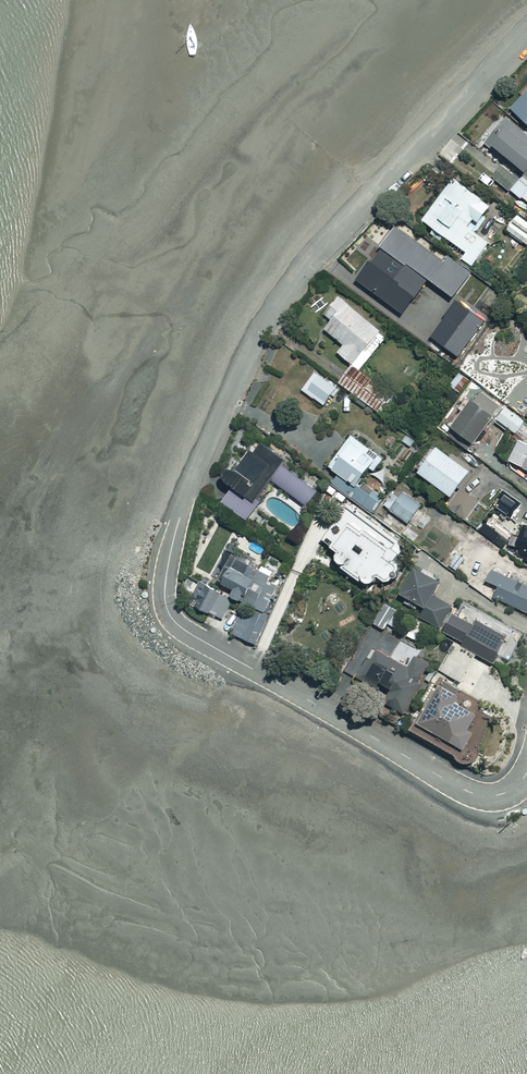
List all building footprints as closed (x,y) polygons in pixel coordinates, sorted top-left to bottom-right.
[(513,110),(526,124),(526,95),(513,110)] [(526,177),(526,134),(508,119),(487,144),(525,176),(526,177)] [(503,166),(493,178),(511,192),(512,191),(523,200),(524,198),(526,201),(526,177),(525,176),(521,181),(503,166)] [(492,208),(455,180),(425,220),(468,253),(463,259),(473,266),(491,244),(468,227),(474,219),(480,223),(492,208)] [(520,216),(509,231),(526,244),(526,221),(520,216)] [(359,282),(407,317),(432,283),(456,300),(475,275),(450,257),(446,264),(398,229),(359,282)] [(355,366),(362,371),(387,340),(382,335),(383,333),(340,298),(326,315),(334,321),(326,331),(345,346),(339,354),(355,366)] [(459,302),(433,338),(462,359),(488,324),(459,302)] [(524,419),(526,415),(526,359),(491,331),(461,370),(482,386),(483,384),(497,395),(495,397),(524,419)] [(341,383),(382,416),(396,398),(362,371),(355,366),(341,383)] [(338,388),(317,374),(305,393),(325,407),(338,388)] [(471,382),(462,374),(452,386),(460,394),(471,382)] [(503,408),(483,393),(475,404),(471,401),(462,412),(467,415),(451,437),(470,451),(475,445),(479,448),(499,420),(496,418),(503,408)] [(525,420),(508,408),(499,420),(516,433),(525,420)] [(387,460),(353,436),(331,467),(341,474),(333,484),(375,514),(386,499),(365,484),(374,471),(377,473),(387,460)] [(521,441),(510,462),(526,470),(526,444),(521,441)] [(288,463),(265,446),(258,456),(256,455),(241,476),(240,476),(237,475),(235,475),(233,475),(231,477),(229,478),(229,479),(229,481),(229,483),(230,485),(232,487),(233,488),(236,490),(239,492),(258,505),(260,502),(275,482),(285,469),(288,463)] [(475,476),(442,452),(424,477),(457,501),(464,491),(475,476)] [(320,494),(285,469),(275,482),(310,508),(320,494)] [(239,492),(236,490),(225,505),(249,523),(263,504),(260,502),(258,505),(239,492)] [(481,504),(464,491),(457,501),(451,509),(468,521),(481,504)] [(424,507),(405,493),(392,511),(411,525),(424,507)] [(524,505),(506,493),(495,508),(513,520),(524,505)] [(368,538),(353,527),(336,551),(345,558),(343,560),(343,562),(343,565),(343,567),(345,569),(347,570),(349,570),(353,570),(350,573),(365,585),(369,581),(369,584),(369,586),(371,587),(373,588),(375,588),(378,588),(379,587),(381,586),(382,585),(382,583),(382,581),(390,586),(395,586),(397,582),(399,583),(400,583),(401,582),(402,581),(403,580),(403,578),(403,577),(402,576),(404,574),(404,569),(399,565),(404,558),(395,551),(394,553),(369,535),(368,538)] [(526,527),(518,555),(526,557),(526,561),(526,528),(526,527)] [(223,554),(211,576),(223,583),(222,585),(237,593),(234,600),(243,605),(244,603),(265,614),(280,588),(270,582),(275,573),(264,568),(262,572),(235,558),(236,556),(228,552),(226,555),(223,554)] [(445,585),(418,570),(403,597),(427,610),(422,619),(442,630),(454,607),(438,599),(445,585)] [(494,570),(489,582),(500,587),(495,597),(526,612),(526,585),(494,570)] [(234,601),(204,586),(194,607),(224,622),(234,601)] [(403,614),(386,604),(375,624),(392,633),(403,614)] [(233,634),(258,647),(272,619),(246,606),(233,634)] [(476,625),(456,614),(446,632),(466,643),(464,645),(497,663),(510,638),(479,621),(476,625)] [(424,624),(418,620),(408,636),(418,642),(425,631),(424,624)] [(476,655),(456,644),(441,670),(461,682),(476,655)] [(410,670),(375,650),(359,679),(379,689),(380,687),(391,694),(386,704),(408,716),(425,685),(421,683),(431,665),(417,658),(410,670)] [(465,693),(449,684),(446,689),(444,688),(422,727),(469,754),(478,737),(473,734),(482,719),(460,707),(464,700),(462,699),(465,693)]
